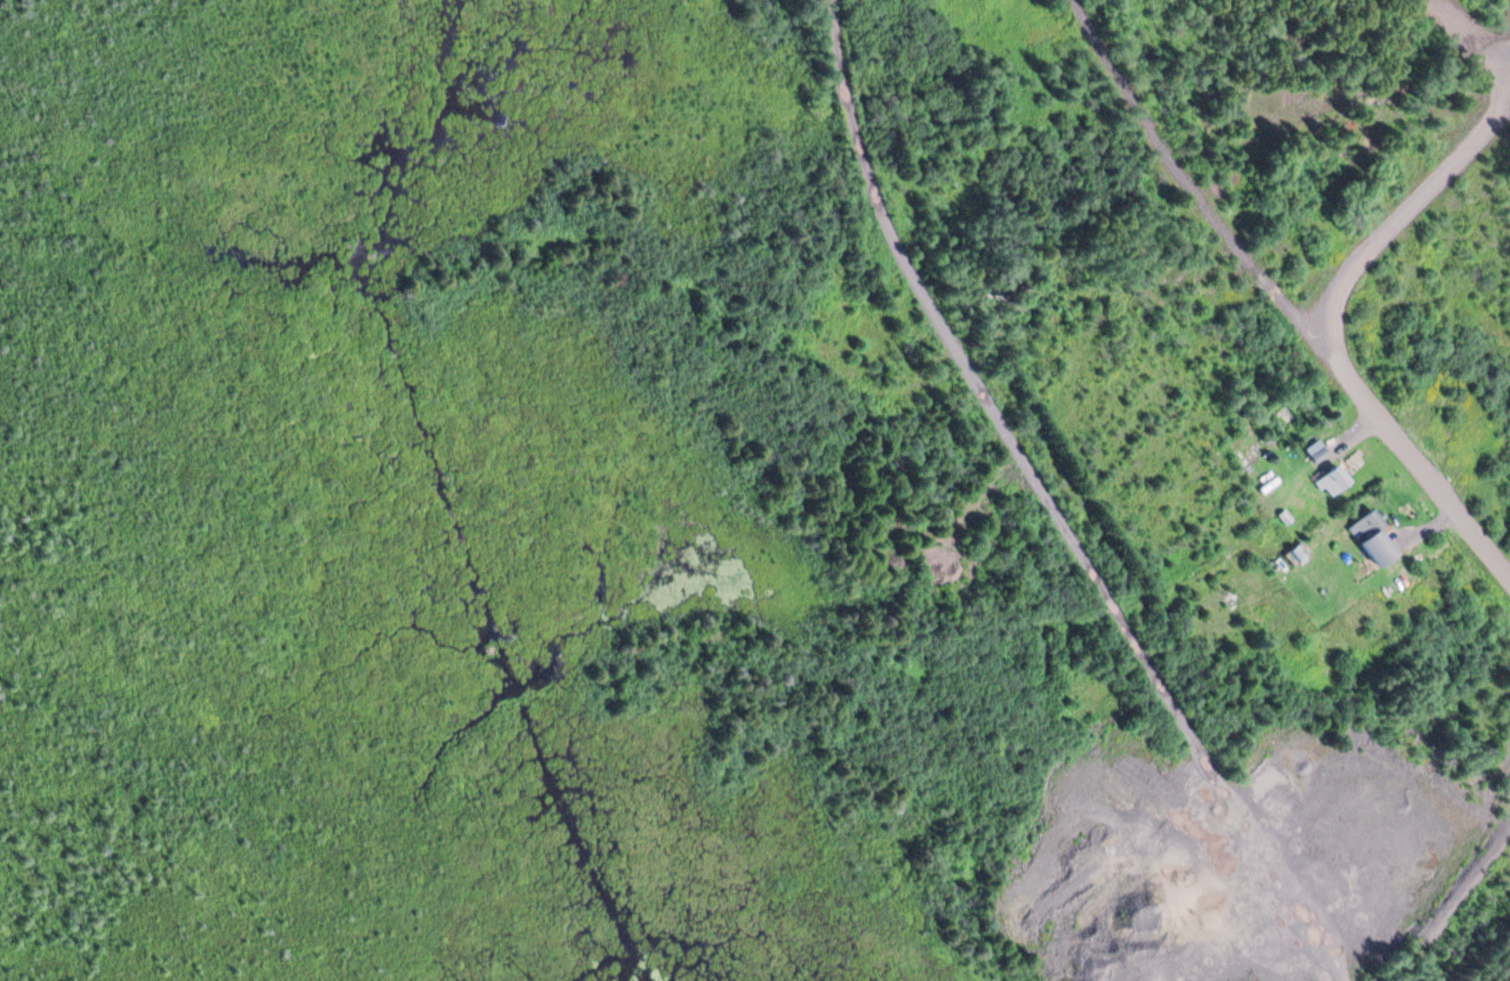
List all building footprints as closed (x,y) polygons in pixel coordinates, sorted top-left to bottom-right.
[(1303,447),(1313,461),(1325,452),(1316,438),(1303,447)] [(1314,479),(1327,496),(1349,480),(1337,463),(1314,479)] [(1351,524),(1368,541),(1387,523),(1370,506),(1351,524)]
